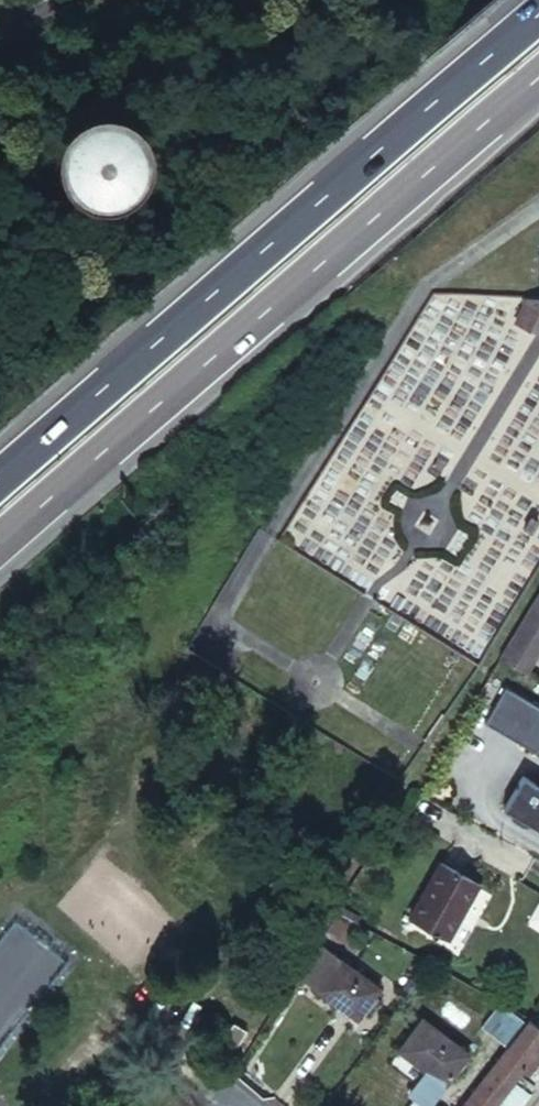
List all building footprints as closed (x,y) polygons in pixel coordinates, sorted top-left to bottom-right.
[(103,205),(138,204),(162,179),(161,144),(135,120),(101,122),(77,147),(78,181),(103,205)] [(507,318),(533,330),(538,318),(538,300),(520,291),(507,318)] [(498,658),(527,675),(538,657),(538,591),(498,658)] [(512,690),(491,726),(538,754),(538,705),(512,690)] [(529,778),(509,812),(538,829),(538,784),(529,778)] [(449,863),(412,917),(452,944),(489,889),(449,863)] [(344,960),(321,943),(301,975),(321,990),(344,960)] [(344,960),(321,990),(360,1020),(383,989),(344,960)] [(506,1016),(493,1007),(478,1030),(511,1052),(528,1030),(506,1016)] [(428,1019),(403,1051),(393,1064),(420,1084),(430,1071),(450,1086),(475,1054),(428,1019)] [(528,1030),(511,1052),(493,1076),(514,1091),(521,1082),(536,1062),(538,1058),(538,1039),(528,1030)] [(514,1091),(493,1076),(470,1105),(503,1105),(514,1091)] [(521,1082),(514,1091),(503,1105),(530,1105),(538,1096),(521,1082)]
